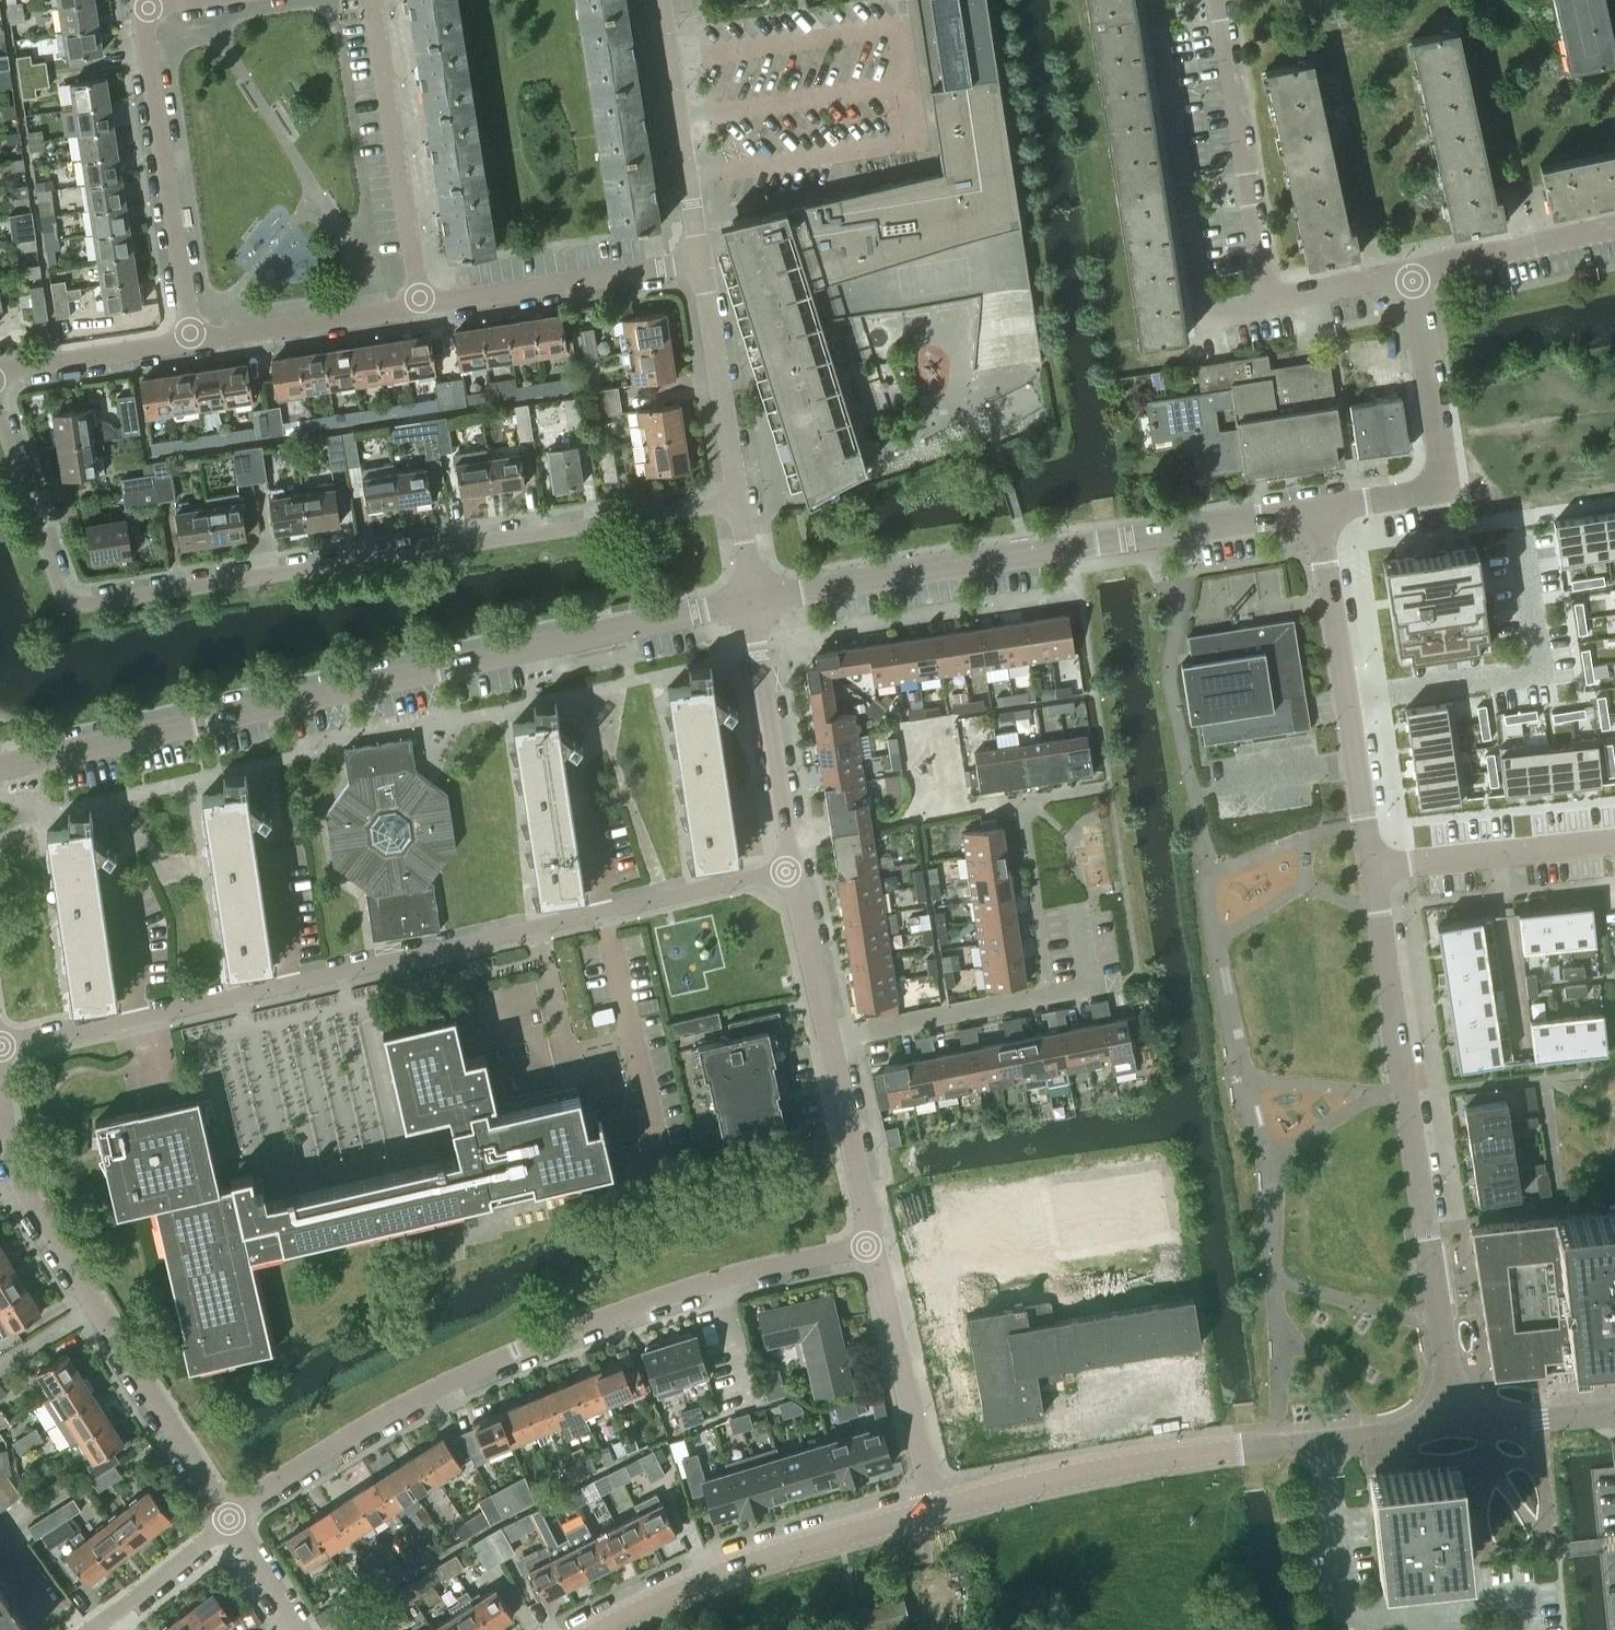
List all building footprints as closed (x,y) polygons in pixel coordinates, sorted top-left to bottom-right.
[(94,0),(59,6),(63,31),(98,26),(94,0)] [(443,227),(448,257),(495,250),(457,0),(408,0),(408,1),(403,1),(405,14),(410,13),(419,72),(414,73),(415,85),(421,84),(430,143),(425,144),(426,156),(432,155),(441,214),(435,215),(437,228),(443,227)] [(613,232),(660,225),(655,194),(661,193),(659,181),(653,182),(644,123),(650,122),(648,110),(642,111),(633,52),(639,51),(637,39),(631,39),(625,0),(577,0),(613,232)] [(720,223),(806,498),(866,467),(820,320),(979,296),(975,334),(1036,325),(986,0),(916,0),(942,170),(720,223)] [(1117,205),(1123,204),(1144,342),(1186,336),(1134,0),(1092,0),(1094,9),(1087,10),(1089,22),(1095,21),(1122,192),(1115,193),(1117,205)] [(1556,11),(1554,12),(1558,29),(1560,29),(1564,48),(1562,49),(1566,66),(1568,65),(1569,69),(1614,60),(1614,58),(1611,59),(1599,0),(1554,0),(1556,11)] [(14,3),(8,4),(10,14),(24,11),(22,2),(14,3)] [(24,11),(10,14),(11,23),(25,21),(24,11)] [(98,26),(63,31),(67,57),(102,51),(98,26)] [(1457,29),(1410,39),(1452,234),(1505,223),(1499,197),(1488,199),(1451,32),(1457,31),(1457,29)] [(16,57),(20,78),(44,74),(42,62),(32,63),(30,54),(16,57)] [(9,68),(7,55),(0,56),(0,69),(9,68)] [(1265,70),(1307,265),(1359,254),(1354,228),(1342,230),(1306,63),(1312,62),(1312,60),(1265,70)] [(0,69),(0,89),(12,87),(9,68),(0,69)] [(44,74),(20,78),(23,98),(37,97),(35,87),(46,86),(44,74)] [(71,82),(75,108),(110,103),(106,77),(71,82)] [(75,108),(79,133),(114,128),(110,103),(75,108)] [(2,107),(4,117),(17,115),(15,105),(2,107)] [(79,133),(83,158),(118,153),(114,128),(79,133)] [(28,131),(29,141),(43,139),(42,129),(28,131)] [(6,133),(8,144),(21,142),(19,131),(6,133)] [(43,139),(29,141),(31,150),(45,148),(43,139)] [(83,158),(87,183),(121,178),(118,153),(83,158)] [(1543,170),(1541,164),(1539,165),(1550,214),(1614,200),(1614,155),(1543,170)] [(10,160),(12,170),(25,168),(23,158),(10,160)] [(87,183),(91,208),(125,203),(121,178),(87,183)] [(36,182),(37,191),(51,189),(50,179),(36,182)] [(15,187),(16,197),(29,195),(27,185),(15,187)] [(51,189),(37,191),(41,216),(55,214),(51,189)] [(91,208),(95,233),(129,228),(125,203),(91,208)] [(19,213),(23,240),(36,238),(32,211),(19,213)] [(95,233),(98,258),(133,253),(129,228),(95,233)] [(57,230),(43,232),(45,241),(59,239),(57,230)] [(36,238),(23,240),(24,250),(37,248),(36,238)] [(59,239),(45,241),(46,250),(53,249),(60,248),(59,239)] [(98,258),(102,284),(137,278),(133,253),(98,258)] [(27,267),(29,277),(41,275),(40,265),(27,267)] [(137,278),(102,284),(106,309),(141,304),(137,278)] [(51,282),(53,291),(66,289),(65,280),(51,282)] [(30,287),(35,321),(48,319),(43,285),(30,287)] [(66,289),(53,291),(56,317),(70,315),(68,299),(82,297),(80,287),(66,289)] [(622,352),(634,350),(670,344),(665,312),(622,318),(624,332),(619,332),(622,352)] [(560,315),(533,319),(538,354),(538,358),(551,356),(551,352),(565,350),(560,315)] [(533,319),(507,323),(512,358),(512,362),(523,360),(523,356),(538,354),(533,319)] [(507,323),(481,327),(486,362),(487,366),(497,364),(497,360),(512,358),(507,323)] [(486,362),(481,327),(455,331),(460,370),(471,368),(471,364),(486,362)] [(579,330),(584,357),(597,355),(593,327),(579,330)] [(429,335),(402,339),(407,374),(408,378),(418,377),(419,380),(435,377),(429,335)] [(402,339),(376,343),(381,378),(382,382),(392,381),(392,377),(407,374),(402,339)] [(376,343),(350,347),(356,386),(366,385),(366,381),(381,378),(376,343)] [(670,344),(634,350),(636,367),(630,368),(632,383),(675,377),(670,344)] [(350,347),(324,351),(329,386),(330,390),(341,389),(340,385),(355,382),(355,386),(356,386),(350,347)] [(324,351),(298,355),(304,390),(304,394),(315,392),(315,388),(329,386),(324,351)] [(1153,437),(1181,432),(1183,445),(1191,444),(1195,472),(1243,465),(1244,473),(1337,458),(1334,442),(1342,441),(1329,358),(1269,367),(1267,354),(1196,365),(1200,392),(1147,400),(1153,437)] [(304,390),(298,355),(272,359),(277,398),(289,396),(288,392),(304,390)] [(246,363),(219,367),(225,406),(252,402),(246,363)] [(219,367),(193,371),(199,410),(209,409),(209,405),(224,402),(224,406),(225,406),(219,367)] [(193,371),(167,375),(173,410),(173,414),(199,410),(193,371)] [(173,410),(167,375),(141,380),(147,418),(157,417),(157,413),(173,410)] [(569,378),(553,380),(554,391),(571,388),(569,378)] [(466,405),(465,394),(463,382),(449,384),(453,407),(466,405)] [(542,382),(526,385),(527,395),(528,395),(544,393),(542,382)] [(453,407),(449,384),(436,386),(438,398),(439,409),(453,407)] [(516,386),(500,389),(502,399),(518,397),(516,386)] [(590,390),(592,403),(620,399),(618,386),(590,390)] [(490,390),(465,394),(466,405),(492,401),(490,390)] [(53,413),(58,445),(102,439),(124,435),(140,433),(134,394),(118,396),(122,426),(114,427),(110,422),(103,420),(96,421),(94,407),(53,413)] [(563,399),(568,425),(586,422),(582,396),(563,399)] [(1409,448),(1401,396),(1349,404),(1357,456),(1409,448)] [(438,398),(411,402),(413,413),(439,409),(438,398)] [(620,399),(592,403),(594,416),(622,412),(620,399)] [(411,402),(395,405),(396,415),(413,413),(411,402)] [(645,424),(648,441),(684,435),(679,403),(636,410),(638,425),(645,424)] [(515,406),(520,441),(533,439),(528,404),(515,406)] [(386,406),(369,409),(371,419),(387,417),(386,406)] [(283,433),(282,422),(280,410),(266,412),(270,435),(283,433)] [(360,410),(343,413),(345,423),(361,421),(360,410)] [(270,435),(266,412),(253,414),(255,426),(257,437),(270,435)] [(334,414),(320,416),(322,427),(335,425),(334,414)] [(447,417),(434,419),(439,453),(452,451),(447,417)] [(308,418),(282,422),(283,433),(309,429),(308,418)] [(439,453),(434,419),(421,421),(426,455),(439,453)] [(255,426),(229,430),(230,441),(257,437),(255,426)] [(229,430),(212,433),(214,444),(230,441),(229,430)] [(354,431),(341,433),(346,467),(359,465),(354,431)] [(346,467),(341,433),(326,435),(331,470),(346,467)] [(203,434),(186,437),(188,448),(204,445),(203,434)] [(684,435),(648,441),(650,458),(644,459),(646,474),(689,468),(684,435)] [(177,438),(160,441),(162,452),(178,449),(177,438)] [(102,439),(58,445),(63,478),(104,472),(102,457),(104,456),(102,439)] [(262,445),(247,447),(252,482),(267,480),(262,445)] [(548,450),(554,489),(582,484),(576,445),(548,450)] [(599,448),(603,476),(616,474),(612,446),(599,448)] [(252,482),(247,447),(233,450),(238,484),(252,482)] [(493,490),(488,457),(487,450),(454,455),(460,495),(493,490)] [(520,452),(488,457),(493,490),(525,485),(520,452)] [(153,462),(155,473),(157,488),(159,496),(174,494),(169,459),(153,462)] [(399,505),(394,471),(393,462),(361,468),(367,510),(399,505)] [(426,466),(394,471),(399,505),(431,500),(426,466)] [(121,479),(123,493),(157,488),(155,473),(121,479)] [(317,490),(301,492),(307,527),(339,522),(334,487),(333,481),(316,484),(317,490)] [(157,488),(123,493),(125,507),(160,502),(159,496),(157,488)] [(307,527),(301,492),(286,495),(285,488),(269,491),(270,497),(269,497),(275,532),(307,527)] [(207,494),(209,506),(213,542),(246,537),(240,501),(240,502),(239,495),(238,489),(207,494)] [(213,542),(209,506),(193,509),(192,503),(175,505),(176,511),(176,512),(181,547),(213,542)] [(1601,514),(1607,554),(1614,553),(1614,512),(1601,514)] [(1601,514),(1577,517),(1585,564),(1584,558),(1607,554),(1601,514)] [(1577,517),(1553,521),(1560,568),(1585,564),(1577,517)] [(87,525),(92,560),(131,554),(126,519),(87,525)] [(1413,556),(1382,560),(1395,646),(1407,644),(1409,655),(1477,645),(1476,634),(1488,632),(1475,546),(1452,550),(1444,551),(1444,550),(1441,550),(1441,552),(1429,554),(1429,552),(1427,552),(1427,554),(1416,556),(1415,554),(1413,554),(1413,556)] [(1603,575),(1586,577),(1588,586),(1604,584),(1603,575)] [(1586,577),(1570,580),(1572,589),(1588,586),(1586,577)] [(1582,601),(1573,603),(1575,619),(1584,618),(1582,601)] [(1068,614),(1045,618),(1051,658),(1074,654),(1068,614)] [(1045,618),(1023,621),(1029,661),(1051,658),(1045,618)] [(1293,618),(1187,635),(1191,661),(1180,663),(1189,721),(1200,719),(1204,743),(1310,726),(1305,693),(1293,618)] [(1584,618),(1575,619),(1578,635),(1587,634),(1584,618)] [(1023,621),(1001,624),(1007,664),(1029,661),(1023,621)] [(1001,624),(979,628),(985,668),(987,680),(1009,677),(1007,664),(1001,624)] [(979,628),(957,631),(963,671),(985,668),(979,628)] [(957,631),(935,635),(941,674),(963,671),(957,631)] [(935,635),(913,638),(919,678),(941,674),(935,635)] [(913,638),(891,641),(897,681),(919,678),(913,638)] [(891,641),(869,645),(872,667),(871,667),(873,685),(897,681),(891,641)] [(869,645),(815,653),(816,664),(817,664),(834,677),(838,672),(871,667),(872,667),(869,645)] [(1589,649),(1580,650),(1583,666),(1591,665),(1589,649)] [(816,664),(805,665),(814,719),(836,716),(836,715),(830,682),(834,677),(817,664),(816,664)] [(1591,665),(1583,666),(1585,683),(1594,681),(1591,665)] [(670,703),(663,704),(668,719),(672,718),(674,731),(667,732),(673,747),(676,746),(681,776),(674,777),(679,791),(683,791),(685,804),(678,805),(683,819),(687,819),(692,848),(685,849),(690,864),(694,863),(694,865),(695,865),(722,861),(737,858),(738,858),(739,858),(738,855),(728,789),(717,712),(721,711),(727,715),(731,718),(738,708),(737,708),(728,701),(726,703),(714,694),(712,682),(713,682),(711,667),(709,667),(709,668),(690,671),(690,670),(688,671),(690,684),(667,687),(670,703)] [(1070,686),(1055,688),(1057,697),(1072,694),(1070,686)] [(1057,697),(1055,688),(1040,690),(1041,699),(1057,697)] [(1026,692),(1011,695),(1012,703),(1028,701),(1026,692)] [(1012,703),(1011,695),(996,697),(997,706),(1012,703)] [(1605,695),(1596,696),(1598,713),(1607,711),(1605,695)] [(875,696),(870,703),(882,712),(888,705),(875,696)] [(922,699),(923,708),(924,717),(939,714),(938,706),(934,706),(933,698),(922,699)] [(982,699),(967,701),(968,710),(984,708),(982,699)] [(1073,700),(1058,703),(1059,712),(1075,709),(1073,700)] [(967,701),(952,704),(953,712),(968,710),(967,701)] [(1451,701),(1404,708),(1408,733),(1455,726),(1451,701)] [(514,739),(508,740),(513,755),(517,754),(519,767),(512,768),(518,783),(521,782),(526,812),(519,813),(525,827),(528,827),(530,840),(523,841),(529,855),(532,855),(537,884),(530,885),(536,900),(539,899),(539,901),(567,896),(584,894),(584,890),(574,826),(561,748),(566,747),(575,754),(577,751),(583,744),(582,744),(573,737),(571,739),(558,730),(557,718),(558,718),(557,712),(556,703),(554,703),(554,704),(535,707),(535,706),(533,706),(535,720),(512,723),(514,739)] [(882,712),(870,703),(865,710),(877,720),(882,712)] [(1059,712),(1058,703),(1043,705),(1044,714),(1059,712)] [(1485,705),(1476,706),(1479,722),(1488,721),(1485,705)] [(1029,707),(1014,710),(1015,718),(1030,716),(1029,707)] [(924,717),(923,708),(908,710),(909,719),(924,717)] [(1584,708),(1568,710),(1569,719),(1585,716),(1584,708)] [(1536,709),(1519,712),(1521,721),(1537,718),(1536,709)] [(1015,718),(1014,710),(999,712),(1000,721),(1015,718)] [(1568,710),(1552,713),(1553,721),(1569,719),(1568,710)] [(1607,711),(1598,713),(1601,729),(1609,727),(1607,711)] [(836,716),(814,719),(817,741),(857,735),(853,712),(836,715),(836,716)] [(1519,712),(1503,714),(1505,723),(1521,721),(1519,712)] [(1488,721),(1479,722),(1481,738),(1490,737),(1488,721)] [(1455,726),(1408,733),(1412,757),(1459,750),(1455,726)] [(857,735),(817,741),(820,763),(860,757),(857,735)] [(1087,735),(1063,738),(1069,776),(1092,772),(1087,735)] [(888,738),(890,753),(899,752),(897,736),(888,738)] [(1596,736),(1571,739),(1576,786),(1601,784),(1596,736)] [(429,880),(455,845),(447,795),(444,793),(445,793),(416,771),(411,738),(344,748),(349,781),(325,812),(326,812),(325,813),(333,864),(368,889),(365,894),(366,894),(373,939),(385,938),(438,929),(440,929),(433,884),(434,883),(429,880)] [(1063,738),(1041,742),(1047,779),(1069,776),(1063,738)] [(1548,741),(1547,742),(1552,789),(1576,786),(1571,739),(1570,739),(1571,746),(1549,748),(1548,741)] [(1041,742),(1019,745),(1025,783),(1047,779),(1041,742)] [(1547,742),(1523,744),(1528,792),(1552,789),(1547,742)] [(1611,743),(1603,744),(1605,760),(1614,759),(1611,743)] [(1523,744),(1499,747),(1504,794),(1528,792),(1523,744)] [(1019,745),(997,748),(1003,786),(1025,783),(1019,745)] [(1003,786),(997,748),(974,752),(976,769),(968,770),(970,786),(979,784),(979,790),(1003,786)] [(1459,750),(1412,757),(1415,780),(1462,773),(1459,750)] [(899,752),(890,753),(892,768),(901,767),(899,752)] [(1493,752),(1484,753),(1487,770),(1496,768),(1493,752)] [(860,757),(820,763),(824,785),(863,779),(860,757)] [(1605,760),(1607,776),(1614,775),(1614,766),(1614,759),(1605,760)] [(1496,768),(1487,770),(1489,786),(1498,784),(1496,768)] [(1462,773),(1415,780),(1419,805),(1466,798),(1462,773)] [(224,778),(223,778),(225,791),(202,795),(229,972),(256,968),(273,965),(251,819),(256,819),(265,825),(272,816),(262,809),(261,811),(248,802),(246,790),(248,790),(245,775),(244,775),(244,776),(225,779),(224,778)] [(863,779),(824,785),(827,807),(867,801),(863,779)] [(867,801),(827,807),(829,824),(830,829),(870,823),(869,818),(867,801)] [(91,826),(92,826),(90,811),(89,811),(89,812),(69,814),(68,814),(70,827),(46,831),(73,1008),(96,1005),(118,1001),(96,855),(100,854),(110,861),(117,852),(107,844),(106,847),(93,837),(91,826)] [(962,832),(966,855),(1005,849),(1002,825),(997,826),(995,818),(980,820),(981,829),(962,832)] [(870,823),(830,829),(834,851),(873,845),(870,823)] [(873,845),(834,851),(837,874),(877,868),(873,845)] [(966,855),(969,877),(1009,871),(1005,849),(966,855)] [(927,868),(930,883),(939,881),(936,866),(927,868)] [(877,868),(837,874),(840,896),(880,890),(877,868)] [(912,870),(915,885),(924,884),(921,869),(912,870)] [(969,877),(972,899),(1012,893),(1009,871),(969,877)] [(939,881),(930,883),(932,898),(941,897),(939,881)] [(924,884),(915,885),(917,901),(926,899),(924,884)] [(880,890),(840,896),(844,918),(884,912),(880,890)] [(972,899),(976,921),(1015,915),(1012,893),(972,899)] [(1591,904),(1566,907),(1571,946),(1595,943),(1591,904)] [(1566,907),(1543,909),(1547,949),(1571,946),(1566,907)] [(1543,909),(1518,912),(1522,951),(1547,949),(1543,909)] [(934,912),(937,927),(945,926),(943,910),(934,912)] [(884,912),(844,918),(847,940),(887,934),(884,912)] [(919,914),(921,929),(930,928),(928,913),(919,914)] [(976,921),(979,943),(1019,937),(1015,915),(976,921)] [(1480,918),(1436,924),(1440,949),(1484,942),(1480,918)] [(945,926),(937,927),(939,942),(948,941),(945,926)] [(930,928),(921,929),(924,945),(933,943),(930,928)] [(887,934),(847,940),(851,962),(890,956),(887,934)] [(979,943),(982,965),(1022,959),(1019,937),(979,943)] [(1484,942),(1440,949),(1443,972),(1488,965),(1484,942)] [(941,956),(943,971),(952,970),(950,954),(941,956)] [(890,956),(851,962),(854,985),(894,978),(890,956)] [(926,958),(928,974),(937,972),(935,957),(926,958)] [(1022,959),(982,965),(986,989),(1026,982),(1022,959)] [(1488,965),(1443,972),(1447,996),(1491,989),(1488,965)] [(1583,965),(1573,966),(1574,977),(1584,976),(1583,965)] [(1573,966),(1562,968),(1563,978),(1574,977),(1573,966)] [(952,970),(943,971),(946,986),(954,985),(952,970)] [(1535,974),(1525,975),(1526,986),(1536,985),(1535,974)] [(894,978),(854,985),(858,1008),(863,1007),(864,1015),(879,1013),(878,1005),(897,1002),(894,978)] [(1585,983),(1575,985),(1576,995),(1586,994),(1585,983)] [(1536,985),(1526,986),(1527,996),(1537,995),(1536,985)] [(1575,985),(1564,986),(1565,996),(1576,995),(1575,985)] [(1491,989),(1447,996),(1451,1019),(1495,1012),(1491,989)] [(1107,999),(1098,1001),(1102,1016),(1110,1015),(1107,999)] [(1102,1016),(1098,1001),(1090,1002),(1093,1018),(1102,1016)] [(1063,1008),(1055,1009),(1058,1025),(1066,1023),(1063,1008)] [(1055,1009),(1046,1011),(1049,1027),(1058,1025),(1055,1009)] [(714,1106),(716,1105),(718,1115),(724,1142),(785,1128),(779,1101),(775,1102),(774,1095),(778,1094),(777,1091),(779,1091),(772,1061),(775,1061),(771,1046),(786,1043),(778,1010),(728,1022),(731,1037),(698,1045),(705,1076),(707,1076),(714,1106)] [(667,1023),(670,1038),(721,1026),(718,1011),(667,1023)] [(254,1179),(252,1170),(229,1175),(231,1184),(218,1187),(198,1096),(129,1112),(96,1120),(117,1214),(154,1205),(184,1335),(181,1336),(189,1367),(271,1347),(249,1250),(282,1243),(282,1244),(283,1244),(283,1243),(490,1197),(612,1169),(600,1117),(598,1118),(599,1124),(587,1127),(579,1093),(488,1114),(486,1104),(495,1102),(485,1054),(465,1059),(454,1012),(382,1028),(383,1030),(384,1030),(405,1122),(404,1122),(404,1123),(450,1113),(452,1123),(451,1123),(454,1135),(455,1134),(460,1156),(274,1198),(274,1197),(267,1198),(262,1177),(254,1179)] [(1495,1012),(1451,1019),(1454,1042),(1498,1036),(1495,1012)] [(1602,1013),(1578,1015),(1582,1054),(1607,1052),(1602,1013)] [(1578,1015),(1554,1018),(1558,1057),(1582,1054),(1578,1015)] [(1019,1016),(1011,1018),(1014,1034),(1023,1032),(1019,1016)] [(1126,1017),(1103,1022),(1111,1061),(1113,1074),(1137,1070),(1134,1057),(1133,1052),(1136,1051),(1133,1038),(1130,1038),(1126,1017)] [(1014,1034),(1011,1018),(1002,1020),(1005,1036),(1014,1034)] [(1554,1018),(1530,1020),(1534,1059),(1558,1057),(1554,1018)] [(1103,1022),(1081,1026),(1089,1066),(1111,1061),(1103,1022)] [(975,1025),(966,1027),(969,1043),(978,1041),(975,1025)] [(1050,1032),(1037,1035),(1045,1075),(1047,1083),(1047,1086),(1069,1081),(1067,1070),(1059,1031),(1058,1025),(1049,1027),(1050,1032)] [(1081,1026),(1059,1031),(1067,1070),(1089,1066),(1081,1026)] [(969,1043),(966,1027),(958,1029),(961,1044),(969,1043)] [(931,1034),(923,1036),(926,1052),(934,1050),(931,1034)] [(1037,1035),(1015,1039),(1023,1079),(1025,1087),(1047,1083),(1045,1075),(1037,1035)] [(926,1052),(923,1036),(914,1037),(917,1053),(926,1052)] [(1498,1036),(1454,1042),(1458,1067),(1502,1060),(1498,1036)] [(1015,1039),(993,1044),(1001,1083),(1023,1079),(1015,1039)] [(993,1044),(971,1048),(979,1088),(1001,1083),(993,1044)] [(971,1048),(949,1053),(957,1092),(979,1088),(971,1048)] [(949,1053),(927,1057),(935,1097),(957,1092),(949,1053)] [(927,1057),(905,1061),(913,1101),(935,1097),(927,1057)] [(883,1071),(875,1073),(878,1088),(886,1086),(890,1106),(913,1101),(905,1061),(882,1066),(883,1071)] [(1506,1099),(1464,1106),(1467,1130),(1509,1124),(1509,1119),(1506,1099)] [(1537,1115),(1522,1117),(1524,1126),(1538,1124),(1537,1115)] [(1509,1124),(1467,1130),(1471,1153),(1513,1147),(1510,1128),(1524,1126),(1522,1117),(1509,1119),(1509,1124)] [(1513,1147),(1471,1153),(1474,1177),(1516,1170),(1517,1175),(1531,1173),(1529,1164),(1516,1166),(1513,1147)] [(1544,1162),(1529,1164),(1531,1173),(1545,1171),(1544,1162)] [(1516,1170),(1474,1177),(1478,1201),(1520,1195),(1517,1175),(1516,1170)] [(1469,1224),(1491,1372),(1545,1367),(1614,1359),(1614,1208),(1555,1215),(1469,1224)] [(13,1266),(0,1245),(0,1274),(13,1266)] [(27,1288),(13,1266),(0,1274),(0,1305),(27,1288)] [(3,1334),(1,1335),(2,1336),(12,1330),(12,1329),(41,1311),(27,1288),(0,1305),(0,1329),(3,1334)] [(1003,1309),(966,1316),(984,1423),(1043,1413),(1038,1383),(1062,1379),(1060,1366),(1200,1343),(1193,1297),(1054,1320),(1050,1300),(1003,1309)] [(768,1341),(805,1333),(816,1384),(846,1378),(828,1299),(762,1314),(768,1341)] [(669,1342),(680,1379),(706,1371),(694,1334),(669,1342)] [(643,1350),(655,1388),(680,1379),(669,1342),(643,1350)] [(66,1352),(37,1370),(52,1393),(81,1374),(66,1352)] [(619,1361),(594,1371),(607,1402),(644,1386),(635,1366),(623,1371),(619,1361)] [(594,1371),(570,1381),(583,1412),(585,1417),(600,1411),(597,1406),(607,1402),(594,1371)] [(52,1393),(42,1399),(56,1422),(95,1397),(81,1374),(52,1393)] [(766,1385),(764,1385),(768,1398),(785,1392),(782,1380),(766,1385)] [(570,1381),(546,1392),(558,1422),(561,1421),(568,1438),(590,1428),(585,1417),(583,1412),(570,1381)] [(546,1392),(522,1402),(534,1432),(539,1445),(552,1439),(547,1427),(558,1422),(546,1392)] [(95,1397),(56,1422),(70,1444),(73,1442),(80,1437),(109,1419),(95,1397)] [(789,1400),(792,1413),(801,1410),(800,1405),(791,1399),(789,1400)] [(780,1403),(784,1415),(792,1413),(789,1400),(780,1403)] [(844,1403),(848,1415),(857,1412),(853,1400),(844,1403)] [(522,1402),(498,1412),(510,1442),(534,1432),(522,1402)] [(835,1405),(839,1418),(848,1415),(844,1403),(835,1405)] [(698,1406),(690,1409),(693,1421),(702,1418),(698,1406)] [(681,1411),(685,1424),(693,1421),(690,1409),(681,1411)] [(8,1421),(1,1410),(0,1411),(0,1427),(8,1421)] [(498,1412),(473,1422),(485,1452),(510,1442),(498,1412)] [(739,1416),(742,1428),(751,1425),(747,1413),(739,1416)] [(739,1416),(730,1418),(734,1431),(742,1428),(739,1416)] [(109,1419),(80,1437),(94,1459),(87,1464),(94,1476),(102,1471),(114,1463),(119,1460),(112,1449),(123,1442),(109,1419)] [(853,1433),(866,1474),(866,1473),(865,1471),(891,1463),(888,1455),(895,1453),(890,1428),(881,1431),(879,1425),(853,1433)] [(36,1427),(25,1434),(32,1445),(44,1438),(36,1427)] [(632,1433),(622,1438),(627,1451),(638,1446),(632,1433)] [(828,1441),(840,1481),(866,1474),(853,1433),(828,1441)] [(25,1434),(13,1441),(21,1453),(32,1445),(25,1434)] [(442,1437),(419,1451),(437,1479),(459,1464),(442,1437)] [(627,1451),(622,1438),(611,1442),(617,1455),(627,1451)] [(803,1448),(815,1489),(831,1484),(830,1481),(839,1479),(840,1481),(828,1441),(803,1448)] [(599,1448),(598,1448),(604,1464),(606,1463),(615,1459),(608,1444),(599,1448)] [(0,1449),(0,1473),(6,1472),(11,1472),(6,1447),(0,1449)] [(775,1448),(789,1494),(799,1491),(800,1494),(815,1489),(803,1448),(779,1456),(776,1447),(775,1448)] [(787,1495),(789,1494),(775,1448),(750,1455),(765,1504),(766,1504),(765,1501),(774,1498),(775,1501),(787,1497),(787,1495)] [(638,1457),(650,1481),(665,1474),(652,1449),(638,1457)] [(419,1451),(397,1466),(415,1493),(437,1479),(419,1451)] [(739,1512),(740,1512),(725,1463),(727,1471),(704,1479),(696,1453),(682,1458),(693,1493),(705,1490),(713,1517),(739,1509),(739,1512)] [(740,1512),(765,1504),(750,1455),(725,1463),(740,1512)] [(586,1457),(575,1462),(580,1474),(591,1470),(586,1457)] [(575,1462),(565,1466),(570,1479),(580,1474),(575,1462)] [(114,1463),(102,1471),(110,1482),(121,1474),(114,1463)] [(624,1464),(615,1468),(622,1482),(631,1478),(624,1464)] [(1459,1464),(1368,1474),(1378,1564),(1380,1574),(1390,1573),(1459,1566),(1458,1566),(1469,1564),(1468,1554),(1459,1464)] [(397,1466),(375,1480),(393,1507),(415,1493),(397,1466)] [(622,1482),(615,1468),(606,1473),(613,1487),(622,1482)] [(94,1476),(91,1478),(98,1489),(110,1482),(102,1471),(94,1476)] [(11,1501),(21,1494),(6,1472),(0,1473),(0,1486),(11,1501)] [(524,1475),(490,1492),(502,1515),(533,1498),(528,1486),(524,1475)] [(35,1497),(42,1509),(73,1489),(66,1477),(35,1497)] [(545,1478),(528,1486),(533,1498),(550,1490),(545,1478)] [(375,1480),(353,1494),(371,1522),(393,1507),(375,1480)] [(11,1501),(0,1486),(0,1509),(11,1501)] [(580,1486),(571,1490),(578,1504),(587,1500),(580,1486)] [(149,1488),(128,1505),(149,1532),(170,1515),(149,1488)] [(578,1504),(571,1490),(562,1494),(570,1509),(578,1504)] [(502,1515),(490,1492),(478,1499),(489,1522),(502,1515)] [(655,1492),(633,1503),(638,1513),(653,1542),(675,1531),(661,1502),(655,1492)] [(353,1494),(332,1509),(349,1536),(371,1522),(353,1494)] [(74,1496),(62,1504),(69,1515),(81,1508),(74,1496)] [(69,1515),(62,1504),(28,1525),(35,1537),(69,1515)] [(128,1505),(108,1521),(129,1548),(149,1532),(128,1505)] [(539,1506),(528,1512),(534,1526),(535,1527),(544,1545),(550,1557),(565,1587),(587,1575),(572,1546),(568,1537),(557,1542),(539,1506)] [(332,1509),(309,1523),(327,1550),(349,1536),(332,1509)] [(528,1512),(519,1517),(526,1531),(535,1527),(534,1526),(528,1512)] [(638,1513),(616,1524),(631,1553),(653,1542),(638,1513)] [(474,1515),(464,1521),(472,1532),(481,1526),(474,1515)] [(519,1517),(500,1527),(508,1541),(526,1531),(519,1517)] [(586,1520),(564,1531),(568,1537),(572,1546),(587,1575),(609,1564),(594,1535),(586,1520)] [(108,1521),(87,1538),(108,1565),(129,1548),(108,1521)] [(472,1532),(464,1521),(454,1527),(462,1539),(472,1532)] [(327,1550),(309,1523),(287,1538),(305,1564),(327,1550)] [(616,1524),(594,1535),(609,1564),(631,1553),(616,1524)] [(500,1527),(487,1534),(500,1558),(514,1550),(508,1541),(500,1527)] [(108,1565),(87,1538),(81,1530),(72,1538),(78,1545),(66,1554),(87,1581),(108,1565)] [(429,1542),(420,1548),(427,1560),(436,1554),(429,1542)] [(539,1555),(525,1562),(531,1574),(536,1584),(530,1586),(537,1599),(542,1596),(543,1598),(565,1587),(550,1557),(544,1545),(536,1549),(539,1555)] [(427,1560),(420,1548),(410,1555),(417,1566),(427,1560)] [(455,1552),(446,1558),(454,1571),(463,1566),(455,1552)] [(438,1564),(444,1575),(445,1576),(454,1571),(446,1558),(437,1563),(438,1564)] [(426,1572),(433,1583),(444,1575),(438,1564),(426,1572)] [(384,1570),(375,1576),(383,1587),(392,1581),(385,1571),(384,1570)] [(375,1576),(365,1582),(373,1594),(383,1587),(375,1576)] [(412,1578),(404,1583),(412,1597),(421,1592),(420,1590),(413,1580),(412,1578)] [(404,1583),(395,1588),(404,1602),(412,1597),(404,1583)] [(0,1587),(0,1629),(30,1629),(0,1587)] [(478,1592),(470,1596),(473,1601),(491,1629),(512,1615),(495,1587),(481,1596),(478,1592)] [(353,1590),(342,1597),(350,1609),(360,1602),(353,1590)] [(448,1607),(453,1614),(463,1629),(489,1629),(491,1629),(473,1601),(470,1596),(466,1590),(456,1597),(458,1600),(448,1607)] [(858,1602),(865,1629),(911,1629),(901,1591),(858,1602)] [(190,1608),(207,1629),(223,1629),(226,1628),(224,1625),(232,1619),(212,1592),(190,1608)] [(350,1609),(342,1597),(330,1605),(338,1617),(350,1609)] [(370,1604),(362,1609),(370,1622),(379,1617),(370,1604)] [(170,1623),(174,1629),(207,1629),(190,1608),(170,1623)] [(362,1609),(353,1614),(362,1627),(370,1622),(362,1609)] [(353,1614),(341,1622),(346,1629),(358,1629),(362,1627),(353,1614)] [(432,1627),(434,1629),(463,1629),(453,1614),(432,1627)]
